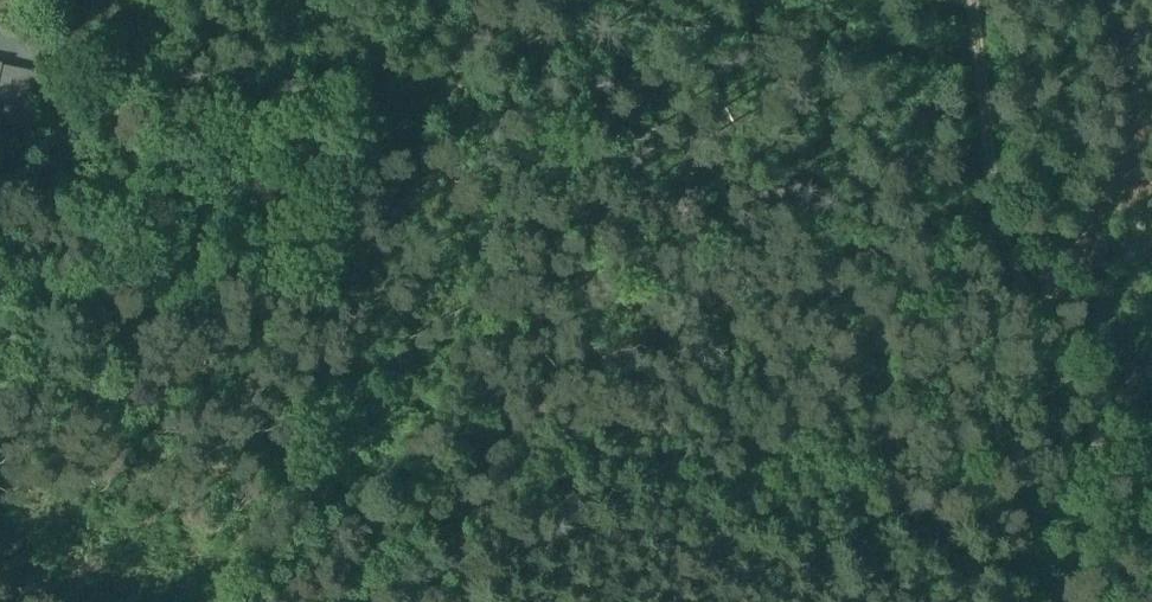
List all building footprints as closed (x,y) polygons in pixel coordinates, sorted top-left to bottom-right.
[(0,71),(0,91),(12,94),(16,74),(0,71)]
